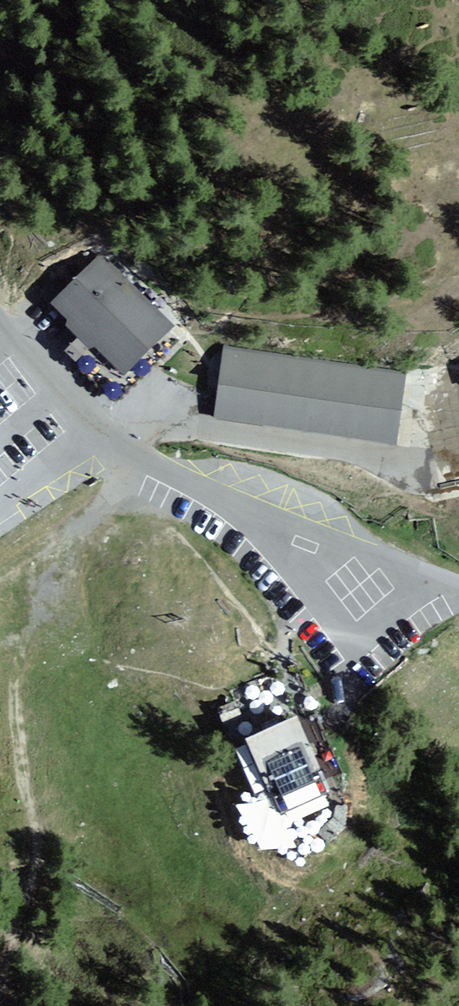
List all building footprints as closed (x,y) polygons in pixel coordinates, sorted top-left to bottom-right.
[(94,263),(42,312),(109,383),(161,334),(94,263)] [(397,377),(218,356),(210,426),(389,447),(397,377)] [(297,716),(245,739),(276,806),(327,783),(297,716)]
